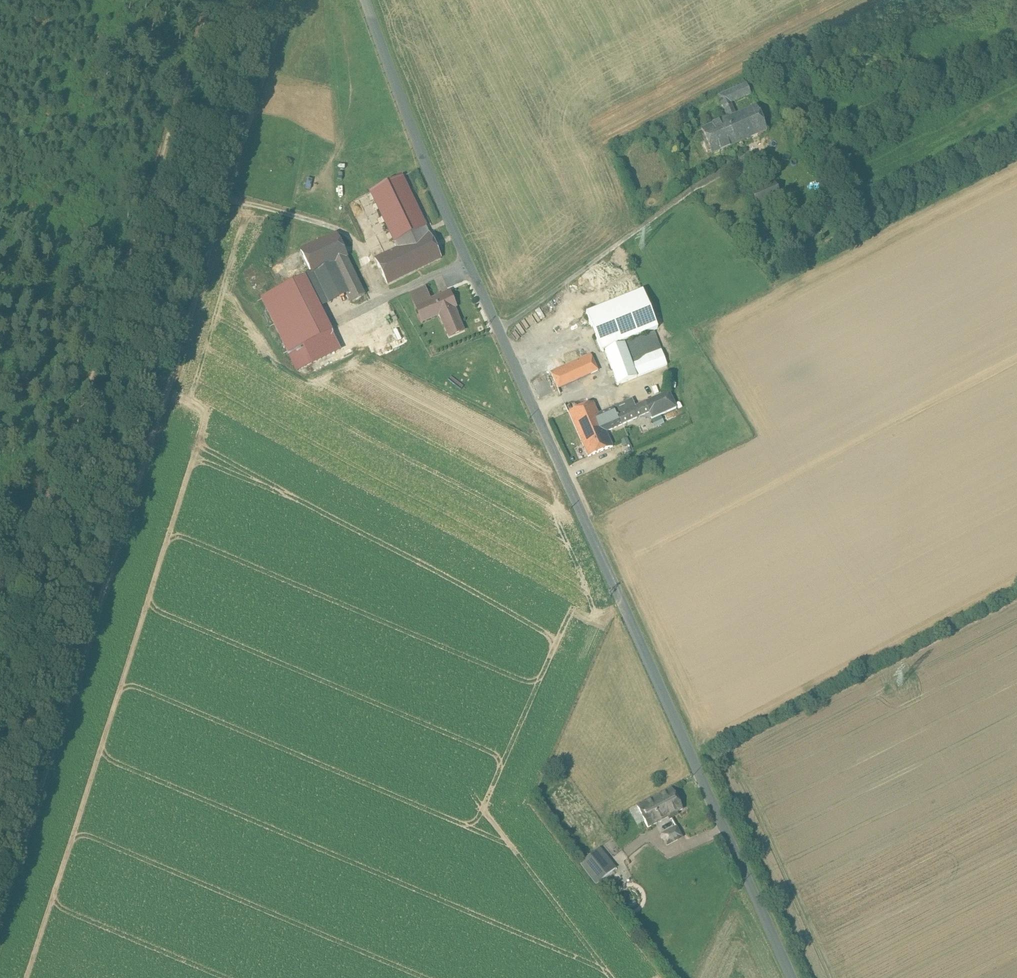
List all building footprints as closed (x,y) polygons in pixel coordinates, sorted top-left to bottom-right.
[(746,84),(719,95),(724,108),(731,105),(730,101),(750,93),(746,84)] [(728,118),(731,116),(735,115),(731,105),(724,108),(728,118)] [(735,115),(731,116),(741,141),(767,131),(756,106),(735,115)] [(731,116),(728,118),(702,129),(711,153),(741,141),(731,116)] [(402,176),(371,192),(387,224),(399,248),(430,233),(402,176)] [(399,248),(375,259),(387,284),(441,258),(430,233),(399,248)] [(336,234),(301,251),(312,274),(332,265),(347,258),(336,234)] [(365,295),(347,258),(332,265),(347,295),(351,302),(365,295)] [(312,274),(305,277),(320,308),(347,295),(332,265),(312,274)] [(305,277),(261,299),(288,353),(331,331),(320,308),(305,277)] [(410,294),(416,306),(432,299),(426,287),(410,294)] [(643,290),(586,313),(601,351),(611,347),(611,349),(621,345),(620,343),(658,328),(643,290)] [(432,299),(416,306),(423,323),(439,315),(449,337),(463,331),(453,309),(456,308),(449,291),(432,299)] [(331,331),(288,353),(298,372),(341,350),(331,331)] [(654,331),(640,337),(648,356),(662,350),(654,331)] [(640,337),(624,343),(631,362),(647,356),(648,356),(640,337)] [(611,349),(605,351),(618,385),(637,377),(631,362),(624,343),(621,345),(611,349)] [(647,356),(653,371),(667,365),(662,350),(648,356),(647,356)] [(598,370),(591,354),(582,358),(590,374),(598,370)] [(647,356),(631,362),(637,377),(653,371),(647,356)] [(582,358),(558,369),(565,385),(590,374),(582,358)] [(558,369),(550,372),(558,388),(565,385),(558,369)] [(677,408),(669,392),(645,402),(650,413),(649,413),(652,419),(677,408)] [(632,399),(598,414),(602,423),(613,419),(616,417),(615,415),(635,406),(632,399)] [(593,402),(569,412),(579,437),(604,426),(602,423),(598,414),(593,402)] [(616,417),(613,419),(616,427),(649,413),(650,413),(645,402),(635,406),(615,415),(616,417)] [(652,419),(655,427),(664,423),(661,415),(652,419)] [(613,419),(602,423),(604,426),(606,432),(616,427),(613,419)] [(604,426),(579,437),(588,457),(613,447),(606,432),(604,426)] [(672,788),(637,806),(645,821),(648,827),(683,809),(672,788)] [(645,821),(637,806),(631,810),(638,825),(645,821)] [(677,826),(662,834),(667,844),(678,839),(677,838),(682,835),(677,826)] [(615,869),(598,850),(581,864),(598,883),(615,869)]
